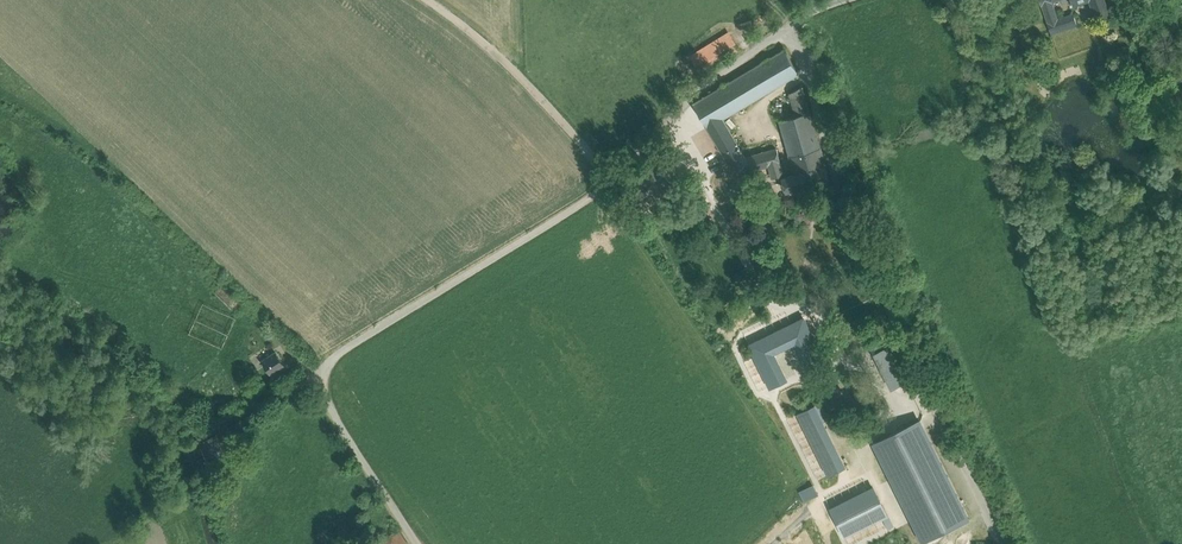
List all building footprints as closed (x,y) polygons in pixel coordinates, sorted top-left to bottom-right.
[(1046,24),(1054,21),(1047,0),(1049,0),(1038,0),(1046,24)] [(1072,8),(1088,2),(1095,24),(1107,20),(1100,0),(1069,0),(1072,8)] [(1054,21),(1046,24),(1051,37),(1076,29),(1071,16),(1054,21)] [(729,33),(691,57),(702,73),(740,49),(729,33)] [(693,103),(708,127),(723,118),(799,73),(784,49),(693,103)] [(789,155),(820,146),(802,86),(792,92),(798,115),(779,120),(789,155)] [(728,162),(729,162),(745,157),(723,118),(708,127),(728,162)] [(789,155),(795,174),(825,165),(820,146),(789,155)] [(729,162),(736,175),(769,165),(780,162),(777,149),(745,157),(729,162)] [(782,177),(786,191),(829,178),(825,165),(795,174),(782,177)] [(786,380),(775,357),(777,351),(792,344),(797,345),(809,369),(825,361),(804,318),(749,345),(770,388),(786,380)] [(877,354),(874,355),(890,388),(893,387),(904,382),(887,349),(877,354)] [(276,351),(263,360),(268,367),(275,377),(282,372),(280,370),(286,365),(276,351)] [(268,367),(263,360),(257,364),(262,371),(268,367)] [(822,422),(814,406),(798,414),(828,475),(845,467),(822,422)] [(919,421),(874,443),(923,541),(968,519),(919,421)] [(813,486),(800,492),(805,501),(818,494),(813,486)] [(844,536),(882,517),(887,515),(874,488),(831,509),(844,536)] [(379,543),(410,543),(401,530),(379,543)]
